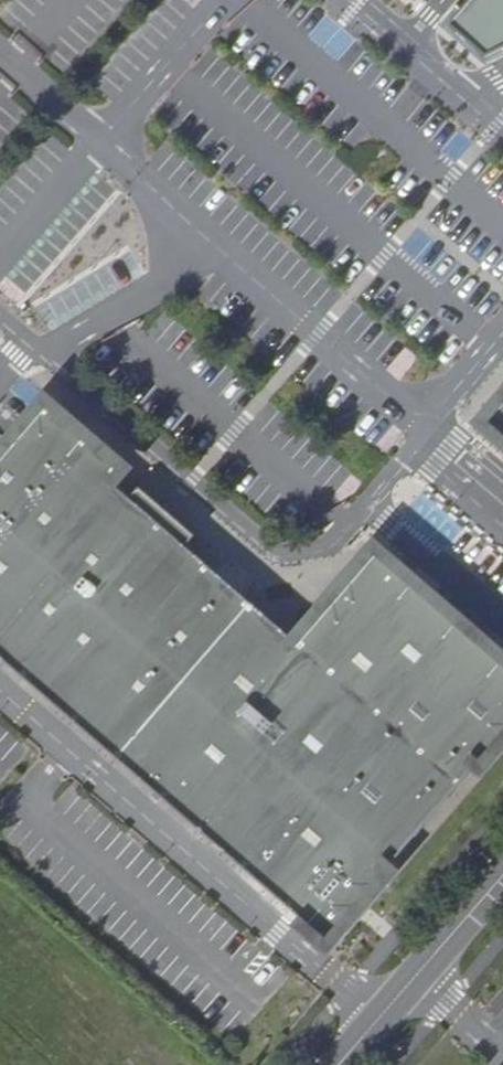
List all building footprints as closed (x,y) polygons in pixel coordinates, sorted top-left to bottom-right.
[(455,18),(489,51),(502,43),(502,0),(471,0),(455,18)] [(337,56),(348,33),(319,19),(308,41),(337,56)] [(502,437),(502,401),(485,422),(502,437)] [(0,457),(0,657),(325,940),(502,734),(502,663),(375,552),(297,642),(185,545),(195,535),(138,486),(129,496),(109,479),(118,468),(46,405),(0,457)] [(224,554),(215,564),(239,585),(248,574),(224,554)]
